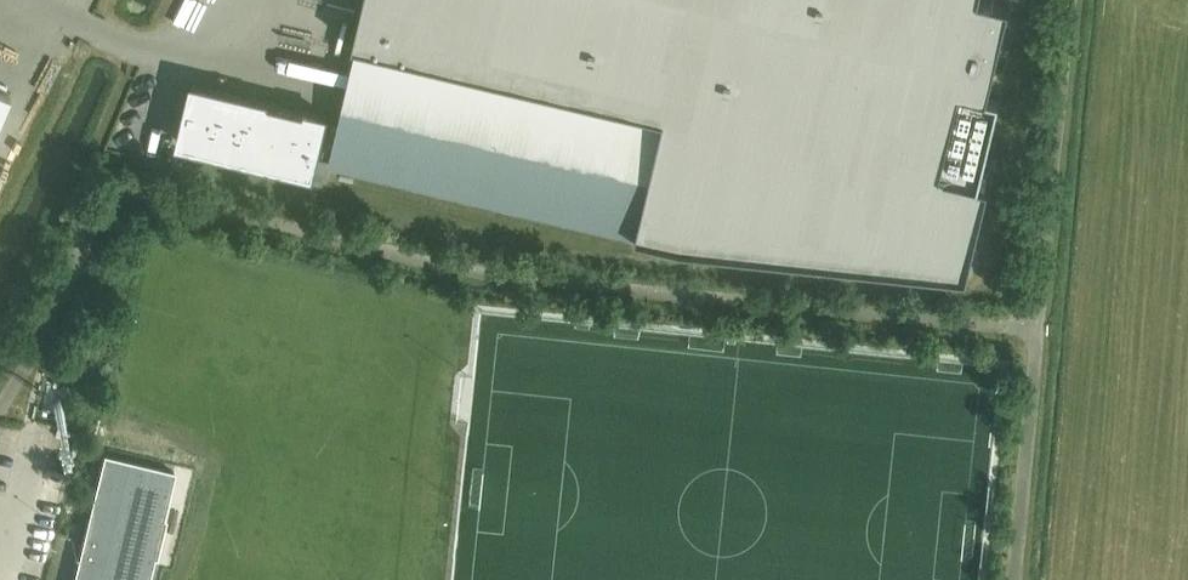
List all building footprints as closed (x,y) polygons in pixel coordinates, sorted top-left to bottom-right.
[(637,234),(637,233),(682,244),(968,274),(989,183),(980,181),(1000,96),(988,93),(1010,3),(998,0),(364,0),(354,42),(358,42),(339,120),(325,117),(326,114),(194,83),(181,140),(312,171),(316,154),(330,158),(330,161),(637,234)] [(11,97),(0,92),(0,121),(11,97)] [(164,523),(165,519),(163,518),(174,471),(105,454),(75,579),(148,579),(154,554),(156,555),(157,551),(150,549),(157,521),(164,523)]
